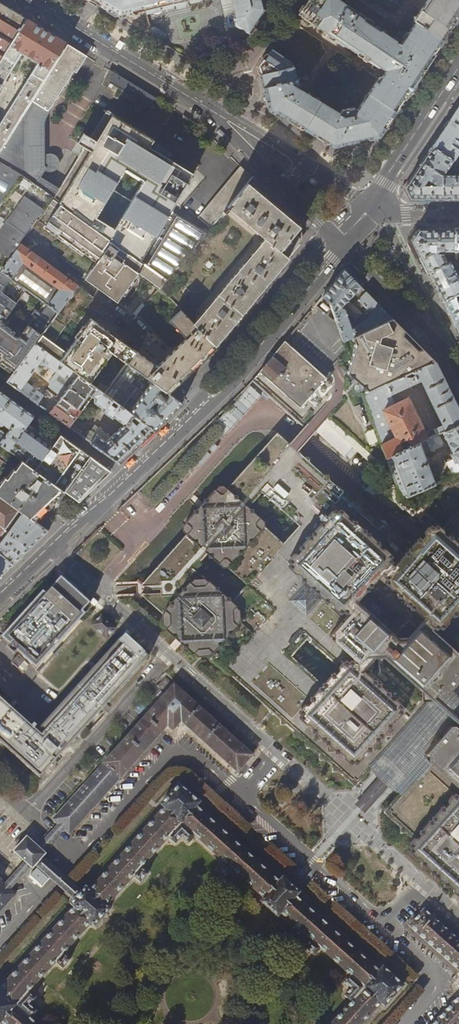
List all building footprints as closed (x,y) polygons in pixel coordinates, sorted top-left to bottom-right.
[(118,17),(128,14),(140,12),(146,10),(147,14),(175,7),(176,7),(178,9),(186,7),(187,4),(205,0),(90,0),(118,17)] [(236,18),(234,19),(236,26),(248,34),(257,20),(260,15),(263,14),(266,10),(263,0),(232,0),(236,18)] [(308,95),(296,88),(297,86),(297,85),(293,67),(291,67),(290,64),(290,63),(287,61),(276,54),(272,51),(259,71),(268,105),(269,109),(319,140),(330,146),(348,142),(351,142),(378,135),(387,122),(411,86),(419,75),(442,40),(415,22),(400,45),(395,41),(395,40),(357,15),(357,12),(338,0),(312,0),(300,18),(377,69),(379,68),(385,72),(381,78),(378,78),(377,79),(357,109),(337,113),(308,95)] [(413,21),(415,22),(442,40),(446,35),(453,23),(458,14),(458,0),(427,0),(413,21)] [(27,19),(15,13),(0,3),(0,62),(27,19)] [(29,21),(27,19),(0,62),(0,87),(4,81),(8,84),(8,83),(11,85),(10,87),(12,88),(14,86),(17,88),(17,89),(21,92),(0,125),(0,150),(67,44),(53,36),(42,29),(29,21)] [(155,27),(150,28),(152,35),(162,41),(165,36),(165,35),(165,34),(164,33),(155,27)] [(57,191),(38,179),(45,169),(42,163),(41,119),(47,110),(84,54),(82,53),(67,44),(0,150),(0,162),(20,176),(52,198),(57,191)] [(357,109),(377,79),(362,69),(356,78),(344,91),(314,85),(308,95),(337,113),(357,109)] [(112,71),(108,77),(111,78),(109,82),(141,102),(142,104),(143,106),(144,107),(147,107),(149,106),(151,105),(151,104),(158,105),(161,101),(158,99),(112,71)] [(449,120),(458,127),(458,105),(451,117),(449,120)] [(57,191),(52,198),(141,260),(193,174),(156,152),(150,148),(154,141),(105,112),(89,138),(82,134),(76,144),(83,148),(57,191)] [(449,120),(440,134),(432,147),(457,163),(458,160),(455,157),(458,151),(458,127),(449,120)] [(416,169),(404,188),(407,193),(410,199),(426,199),(458,199),(458,164),(457,163),(432,147),(416,169)] [(20,176),(0,162),(0,204),(20,176)] [(198,218),(211,228),(224,212),(226,209),(228,207),(252,177),(241,165),(198,218)] [(19,242),(23,237),(28,230),(31,225),(37,218),(52,198),(20,176),(0,204),(0,268),(19,242)] [(264,238),(194,324),(215,346),(219,341),(233,324),(260,292),(296,250),(300,244),(300,235),(299,224),(259,184),(256,180),(252,177),(228,207),(264,238)] [(37,218),(31,225),(36,229),(49,238),(53,241),(52,242),(62,249),(65,251),(62,256),(87,274),(84,278),(117,302),(136,277),(138,274),(139,273),(149,281),(155,285),(159,289),(160,290),(168,280),(148,266),(141,260),(52,198),(37,218)] [(168,280),(160,290),(181,310),(194,324),(264,238),(228,207),(226,209),(228,211),(226,213),(224,212),(211,228),(206,234),(168,280)] [(178,217),(148,266),(168,280),(206,234),(178,217)] [(452,260),(454,259),(454,229),(434,229),(418,229),(412,240),(413,243),(427,272),(448,262),(442,251),(452,251),(452,260)] [(0,268),(0,270),(27,290),(34,295),(45,303),(58,313),(78,286),(73,282),(51,265),(23,244),(19,242),(0,268)] [(454,259),(452,260),(448,262),(427,272),(434,286),(441,301),(458,292),(458,279),(453,267),(457,265),(458,266),(458,263),(456,261),(454,259)] [(5,369),(7,366),(15,371),(35,343),(58,313),(45,303),(40,311),(37,309),(33,314),(36,316),(19,338),(14,334),(16,332),(3,323),(18,303),(27,290),(0,270),(0,365),(5,369)] [(352,336),(356,335),(354,328),(351,329),(345,310),(341,308),(361,287),(347,273),(344,270),(328,289),(322,296),(330,304),(344,340),(352,336)] [(60,361),(66,352),(54,343),(71,319),(84,328),(91,318),(87,315),(83,312),(94,298),(78,286),(58,313),(35,343),(60,361)] [(393,319),(366,292),(357,301),(371,315),(365,321),(354,328),(356,335),(393,319)] [(441,301),(450,319),(458,337),(458,292),(441,301)] [(133,314),(136,317),(145,306),(141,304),(133,314)] [(209,351),(215,346),(194,324),(181,310),(169,321),(186,339),(167,356),(164,359),(162,362),(157,367),(136,352),(128,363),(127,364),(162,388),(167,392),(171,388),(179,380),(182,377),(185,374),(209,351)] [(22,311),(18,316),(23,321),(27,315),(22,311)] [(84,328),(66,352),(60,361),(89,383),(113,352),(128,363),(136,352),(131,347),(91,318),(84,328)] [(368,389),(434,360),(397,324),(393,319),(356,335),(352,336),(355,342),(351,359),(347,371),(359,381),(368,389)] [(259,371),(299,406),(325,377),(284,341),(259,371)] [(15,371),(7,381),(38,404),(44,395),(26,381),(39,364),(46,364),(56,372),(50,381),(50,388),(61,396),(49,412),(69,427),(92,396),(95,398),(94,402),(103,408),(101,410),(112,418),(114,416),(124,424),(111,436),(94,425),(91,430),(86,431),(82,436),(119,463),(134,449),(154,430),(129,412),(123,407),(105,394),(89,383),(60,361),(35,343),(15,371)] [(442,431),(458,423),(458,410),(458,409),(434,360),(368,389),(363,392),(386,456),(426,438),(408,399),(406,398),(395,403),(390,392),(421,379),(442,424),(433,429),(435,434),(439,432),(442,431)] [(159,392),(162,388),(127,364),(105,394),(123,407),(127,402),(130,404),(134,399),(137,401),(129,412),(154,430),(169,416),(182,403),(178,400),(169,394),(166,397),(159,392)] [(8,450),(28,423),(34,416),(21,407),(7,396),(0,391),(0,424),(1,422),(10,428),(5,434),(0,430),(0,444),(8,450)] [(360,404),(355,406),(359,415),(364,414),(360,404)] [(388,468),(329,415),(316,429),(345,455),(353,446),(375,466),(366,476),(386,495),(389,495),(403,508),(405,508),(412,514),(417,509),(423,515),(426,511),(415,502),(413,505),(399,496),(388,468)] [(36,429),(28,423),(20,434),(8,450),(21,460),(35,469),(55,443),(36,429)] [(442,431),(452,452),(450,453),(455,463),(457,462),(458,466),(458,423),(442,431)] [(242,609),(210,649),(207,652),(349,778),(352,775),(356,775),(360,778),(371,766),(434,698),(375,646),(361,662),(406,701),(354,763),(295,713),(323,681),(284,646),(300,629),(338,663),(348,651),(326,631),(343,611),(280,554),(339,489),(278,432),(227,488),(247,505),(261,490),(298,524),(281,542),(263,526),(230,561),(249,578),(230,599),(242,609)] [(439,432),(435,434),(426,438),(386,456),(401,497),(435,483),(423,453),(441,445),(443,442),(439,432)] [(111,471),(61,435),(55,443),(35,469),(64,491),(79,501),(92,489),(111,471)] [(35,469),(21,460),(14,469),(12,467),(5,477),(5,476),(0,483),(0,497),(23,513),(33,520),(51,503),(60,495),(64,491),(35,469)] [(247,505),(227,488),(223,492),(222,493),(220,493),(219,492),(214,488),(186,521),(190,525),(190,529),(189,530),(209,547),(224,561),(230,561),(263,526),(262,519),(247,505)] [(343,611),(360,592),(378,573),(402,546),(339,489),(280,554),(343,611)] [(23,513),(0,497),(0,544),(23,513)] [(447,523),(458,534),(458,510),(447,523)] [(447,523),(434,511),(402,546),(378,573),(421,612),(438,628),(458,605),(458,534),(447,523)] [(0,544),(0,577),(2,575),(32,546),(48,531),(33,520),(23,513),(0,544)] [(159,608),(195,570),(192,567),(209,547),(189,530),(141,583),(142,588),(142,594),(159,608)] [(205,644),(210,649),(242,609),(230,599),(208,578),(206,580),(195,570),(159,608),(164,614),(167,611),(172,614),(171,620),(165,628),(193,653),(200,645),(205,644)] [(1,637),(35,668),(83,613),(81,611),(88,603),(60,578),(53,585),(50,583),(1,637)] [(360,592),(343,611),(326,631),(348,651),(361,662),(375,646),(434,698),(440,692),(444,695),(458,678),(458,645),(438,628),(421,612),(404,630),(360,592)] [(438,628),(458,645),(458,605),(438,628)] [(92,626),(106,639),(115,629),(101,616),(92,626)] [(40,778),(53,764),(148,658),(125,636),(37,732),(0,699),(0,742),(40,778)] [(348,651),(338,663),(323,681),(295,713),(354,763),(406,701),(361,662),(348,651)] [(400,792),(430,759),(426,755),(425,750),(452,720),(457,720),(458,721),(458,678),(444,695),(440,692),(434,698),(371,766),(374,768),(373,769),(375,771),(374,772),(377,774),(376,775),(377,777),(387,786),(389,787),(390,786),(393,788),(394,787),(396,790),(397,789),(400,792)] [(156,698),(171,683),(166,679),(159,686),(154,682),(147,690),(156,698)] [(171,683),(156,698),(149,706),(153,710),(101,766),(119,780),(168,726),(173,731),(181,722),(238,772),(253,756),(193,702),(171,683)] [(430,759),(458,785),(458,721),(457,720),(452,720),(425,750),(426,755),(430,759)] [(416,837),(458,790),(458,785),(430,759),(400,792),(390,804),(393,807),(393,811),(390,815),(416,837)] [(70,835),(119,780),(101,766),(53,819),(58,824),(64,829),(70,835)] [(364,812),(387,786),(377,777),(355,803),(360,808),(364,812)] [(200,803),(179,784),(161,805),(165,808),(90,890),(86,887),(81,893),(79,896),(75,900),(71,904),(74,908),(0,990),(0,1023),(1,1023),(36,1023),(30,1018),(36,1012),(30,1006),(35,999),(29,993),(56,963),(62,969),(71,960),(65,954),(92,924),(95,927),(103,918),(111,910),(107,906),(134,876),(141,882),(149,873),(143,867),(170,837),(176,843),(182,837),(189,843),(195,836),(225,863),(218,869),(228,878),(234,871),(264,898),(261,902),(269,910),(278,917),(281,914),(312,941),(306,948),(314,956),(321,949),(350,976),(344,983),(351,989),(345,995),(351,1002),(331,1023),(362,1023),(381,1003),(385,1007),(403,986),(382,968),(379,971),(297,897),(300,893),(291,886),(283,878),(280,881),(197,807),(200,803)] [(416,837),(407,847),(458,893),(458,790),(416,837)] [(287,801),(282,807),(289,813),(294,808),(287,801)] [(48,836),(37,848),(43,852),(53,841),(64,829),(58,824),(48,836)] [(43,852),(37,848),(27,838),(23,841),(22,842),(17,848),(17,847),(16,848),(17,849),(14,852),(25,862),(30,867),(32,868),(35,865),(42,857),(45,854),(43,852)] [(60,873),(42,857),(35,865),(53,881),(75,900),(79,896),(81,893),(60,873)] [(30,867),(25,862),(18,870),(4,885),(10,890),(23,875),(30,867)] [(15,895),(10,890),(4,885),(0,881),(0,911),(15,895)] [(424,910),(409,926),(458,971),(458,942),(424,910)] [(434,1023),(458,1023),(458,996),(434,1023)]
